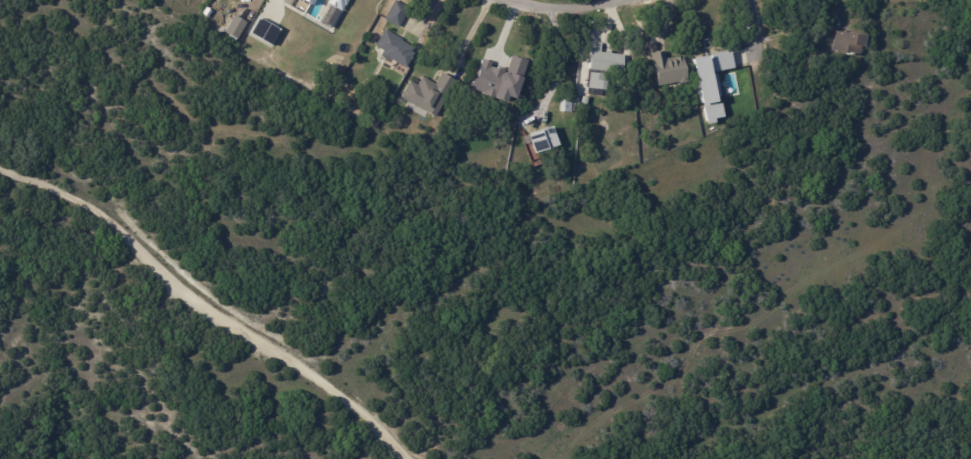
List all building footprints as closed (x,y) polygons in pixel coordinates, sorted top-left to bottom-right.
[(326,3),(341,11),(347,0),(328,0),(326,3)] [(410,9),(399,28),(384,20),(395,1),(410,9)] [(247,23),(237,40),(225,33),(234,16),(247,23)] [(249,34),(271,46),(279,30),(258,18),(249,34)] [(401,39),(402,40),(402,41),(414,48),(412,53),(414,54),(407,69),(390,59),(389,60),(382,55),(384,52),(375,47),(385,30),(401,39)] [(835,42),(836,32),(868,37),(866,49),(863,48),(862,57),(833,52),(835,42)] [(607,54),(608,54),(608,52),(611,52),(610,54),(625,56),(623,74),(590,70),(592,52),(593,52),(594,43),(603,44),(602,53),(607,54)] [(691,57),(703,123),(723,119),(719,100),(721,100),(716,72),(733,69),(730,51),(691,57)] [(659,87),(653,54),(665,52),(667,60),(683,57),(683,60),(684,60),(689,83),(681,85),(680,83),(659,87)] [(525,60),(509,55),(506,68),(478,61),(470,92),(504,101),(505,96),(514,99),(525,60)] [(602,92),(588,90),(590,73),(603,75),(602,83),(605,84),(604,92),(602,92)] [(444,75),(456,82),(436,118),(401,98),(411,82),(418,86),(423,78),(436,85),(442,74),(444,75)] [(589,98),(587,105),(581,104),(583,97),(589,98)] [(573,102),(572,114),(560,113),(561,101),(573,102)] [(539,154),(534,156),(527,136),(552,128),(559,147),(539,154)]
